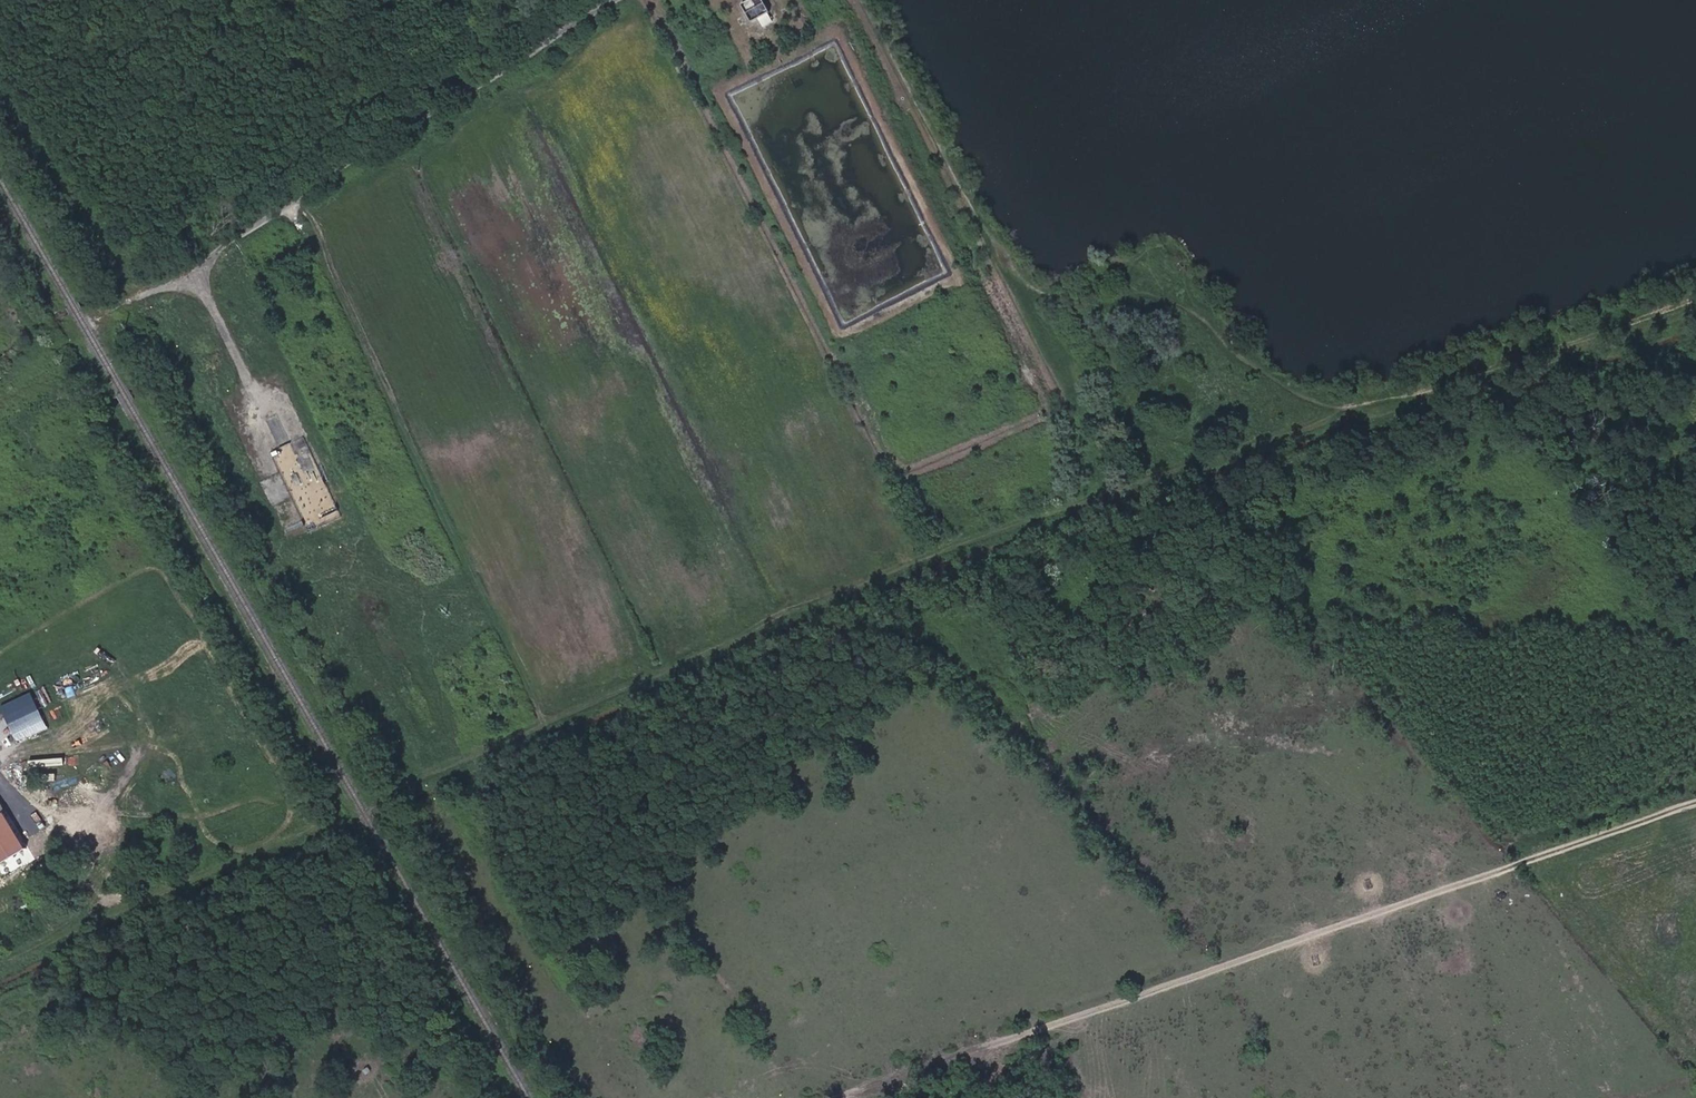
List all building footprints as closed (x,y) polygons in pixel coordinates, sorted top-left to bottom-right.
[(765,24),(775,19),(765,0),(749,0),(744,2),(753,21),(761,17),(765,24)] [(273,450),(307,528),(339,514),(316,461),(309,464),(303,450),(308,448),(303,437),(273,450)] [(32,766),(66,766),(66,757),(31,757),(32,766)] [(27,849),(0,804),(0,865),(27,849)]
